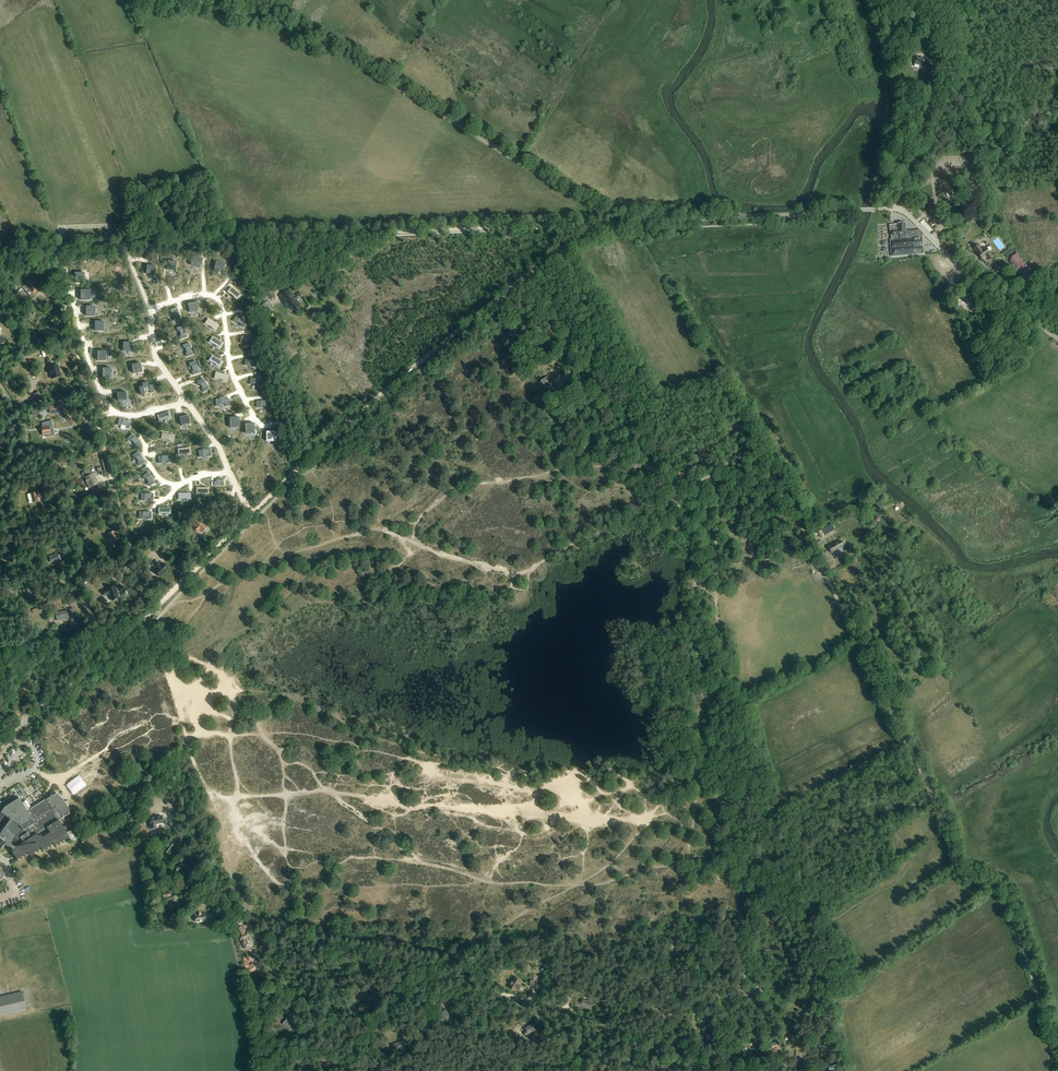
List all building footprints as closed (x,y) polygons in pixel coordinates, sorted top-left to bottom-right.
[(919,68),(919,65),(928,67),(930,60),(917,57),(914,67),(919,68)] [(164,202),(162,208),(169,211),(172,205),(164,202)] [(937,213),(934,202),(927,204),(930,215),(937,213)] [(892,240),(890,240),(891,256),(923,253),(921,238),(921,237),(921,235),(921,232),(921,231),(919,230),(916,230),(914,231),(906,231),(905,223),(897,224),(897,225),(890,225),(891,236),(892,238),(892,240)] [(978,245),(974,248),(980,255),(979,256),(982,259),(982,258),(983,260),(986,258),(989,261),(994,256),(989,251),(991,250),(991,249),(990,247),(989,247),(983,252),(978,245)] [(193,256),(190,265),(199,268),(202,259),(193,256)] [(216,261),(213,270),(222,272),(225,264),(216,261)] [(167,262),(167,270),(176,271),(177,262),(167,262)] [(147,266),(146,274),(155,275),(156,267),(147,266)] [(74,273),(74,283),(77,283),(82,283),(84,283),(84,273),(74,273)] [(26,285),(22,287),(29,295),(32,292),(36,289),(35,287),(39,283),(36,279),(31,283),(30,281),(26,285)] [(1032,281),(1024,280),(1023,288),(1030,289),(1032,281)] [(230,287),(226,293),(234,300),(239,294),(230,287)] [(300,306),(294,298),(289,289),(279,296),(284,305),(288,303),(290,307),(291,306),(294,310),(300,306)] [(80,291),(80,300),(90,301),(90,291),(80,291)] [(267,296),(263,298),(266,303),(269,301),(275,297),(271,291),(266,294),(267,296)] [(970,306),(975,300),(965,293),(963,296),(961,294),(956,299),(960,302),(962,300),(970,306)] [(29,300),(25,307),(30,310),(34,303),(29,300)] [(197,303),(188,304),(189,313),(198,311),(197,303)] [(86,307),(85,316),(94,316),(94,307),(86,307)] [(176,308),(170,310),(171,314),(173,313),(174,318),(173,318),(174,322),(181,320),(176,308)] [(236,316),(233,322),(236,324),(237,322),(241,325),(240,326),(243,328),(247,322),(236,316)] [(208,319),(204,324),(208,326),(208,325),(212,328),(212,329),(215,331),(218,326),(208,319)] [(95,322),(95,331),(103,331),(103,322),(95,322)] [(183,326),(176,328),(178,332),(179,331),(181,336),(179,336),(180,340),(187,338),(183,326)] [(513,328),(503,336),(507,341),(517,333),(513,328)] [(241,336),(240,343),(243,344),(244,343),(248,343),(248,345),(252,346),(253,339),(241,336)] [(212,337),(209,342),(212,344),(213,343),(217,346),(216,347),(219,349),(223,344),(212,337)] [(123,343),(123,352),(132,352),(132,343),(123,343)] [(189,343),(182,345),(184,349),(185,348),(187,353),(185,354),(186,357),(193,355),(189,343)] [(288,347),(282,350),(287,360),(294,356),(288,347)] [(97,351),(97,361),(106,361),(106,351),(97,351)] [(212,356),(208,361),(212,363),(212,362),(216,365),(216,366),(219,368),(222,362),(212,356)] [(246,359),(244,365),(248,366),(248,365),(253,366),(253,367),(257,368),(258,361),(246,359)] [(195,361),(189,364),(190,367),(191,367),(193,371),(192,372),(193,375),(199,373),(195,361)] [(140,364),(131,365),(133,374),(141,372),(140,364)] [(58,366),(48,368),(51,379),(61,376),(58,366)] [(111,368),(102,369),(102,378),(111,378),(111,368)] [(215,373),(214,379),(217,380),(218,378),(223,379),(222,381),(226,382),(227,376),(215,373)] [(202,378),(196,382),(198,385),(200,384),(202,389),(201,389),(203,393),(209,389),(202,378)] [(251,378),(250,385),(253,385),(254,384),(258,385),(258,386),(262,387),(263,381),(251,378)] [(547,378),(539,384),(544,390),(548,388),(551,392),(554,390),(551,387),(552,386),(550,384),(551,383),(547,378)] [(143,387),(139,388),(141,396),(144,395),(144,392),(149,391),(150,393),(154,392),(152,385),(148,386),(147,383),(142,384),(143,387)] [(39,391),(35,395),(39,401),(44,397),(39,391)] [(126,392),(117,393),(118,402),(127,401),(126,392)] [(219,399),(216,399),(216,407),(220,407),(220,405),(226,404),(226,406),(230,406),(229,400),(225,400),(225,397),(219,397),(219,399)] [(62,405),(49,406),(50,415),(63,413),(62,405)] [(169,412),(157,416),(159,422),(162,421),(162,419),(167,418),(167,419),(171,418),(169,412)] [(188,416),(179,418),(181,426),(190,424),(188,416)] [(239,418),(229,418),(229,428),(239,427),(239,418)] [(119,419),(117,425),(121,427),(120,429),(125,430),(126,428),(129,429),(131,423),(119,419)] [(42,427),(41,427),(42,436),(47,435),(48,438),(55,436),(51,421),(42,424),(42,427)] [(255,424),(245,424),(245,434),(255,434),(255,424)] [(266,432),(266,441),(276,441),(276,432),(266,432)] [(162,433),(161,439),(164,440),(164,439),(169,440),(169,441),(173,442),(174,436),(162,433)] [(132,434),(127,439),(130,442),(130,441),(134,444),(133,445),(136,447),(141,443),(132,434)] [(210,449),(198,451),(199,458),(202,457),(202,456),(207,455),(207,457),(211,456),(210,449)] [(138,452),(132,456),(134,459),(135,458),(138,462),(137,463),(139,466),(145,462),(138,452)] [(170,456),(158,457),(158,464),(162,464),(162,462),(167,461),(167,463),(171,463),(170,456)] [(97,475),(95,472),(91,474),(84,478),(89,488),(97,484),(93,477),(97,475)] [(148,473),(142,476),(144,479),(146,479),(148,483),(147,484),(149,487),(155,483),(148,473)] [(38,492),(29,494),(27,495),(29,502),(31,502),(40,500),(39,496),(43,495),(42,490),(37,491),(38,492)] [(202,533),(207,528),(198,519),(193,524),(195,526),(194,527),(198,532),(200,530),(202,533)] [(107,541),(110,540),(111,542),(119,539),(118,533),(117,530),(108,533),(109,536),(106,536),(107,541)] [(167,537),(160,541),(163,548),(170,545),(170,544),(172,543),(170,539),(168,540),(167,537)] [(832,544),(829,545),(832,552),(833,552),(835,556),(839,554),(837,548),(843,545),(841,541),(836,544),(835,542),(832,544)] [(50,563),(59,561),(57,554),(54,555),(55,556),(49,558),(50,563)] [(156,561),(151,565),(154,568),(156,570),(154,572),(160,577),(161,575),(166,570),(168,568),(163,563),(160,565),(159,564),(159,562),(158,561),(156,561)] [(114,588),(102,592),(104,598),(108,596),(110,603),(118,600),(114,588)] [(64,619),(66,618),(67,619),(69,618),(67,611),(54,614),(56,621),(61,620),(61,618),(63,617),(64,619)] [(29,671),(27,672),(29,676),(31,675),(32,678),(34,681),(41,678),(36,667),(35,668),(29,671)] [(6,842),(8,843),(8,844),(11,846),(12,848),(11,849),(12,851),(17,859),(28,853),(29,855),(40,848),(42,850),(53,843),(55,846),(69,837),(58,820),(69,813),(69,812),(68,811),(68,810),(68,809),(67,808),(67,806),(66,804),(65,803),(64,802),(64,801),(63,800),(61,798),(60,797),(59,795),(57,793),(56,793),(29,809),(28,808),(26,804),(24,801),(22,803),(16,793),(14,795),(7,799),(5,800),(5,801),(2,803),(3,804),(2,806),(0,808),(0,850),(6,842)] [(151,830),(156,829),(155,825),(163,823),(162,816),(149,818),(150,825),(151,830)] [(72,829),(66,833),(72,842),(77,839),(72,829)] [(155,843),(159,841),(155,832),(150,834),(151,837),(153,836),(155,843)] [(170,842),(164,849),(163,850),(169,855),(172,851),(174,853),(177,849),(175,847),(176,847),(170,842)] [(182,863),(174,868),(177,872),(178,872),(179,874),(175,876),(177,880),(185,876),(183,872),(181,870),(185,868),(182,863)] [(177,896),(172,897),(171,893),(162,895),(163,899),(166,898),(166,901),(171,900),(172,904),(167,905),(168,909),(173,908),(172,907),(179,906),(177,896)] [(168,917),(172,916),(171,912),(167,913),(167,914),(160,916),(161,924),(169,923),(168,917)] [(205,921),(207,920),(208,918),(208,917),(207,915),(205,915),(205,914),(201,915),(201,913),(196,913),(196,915),(195,915),(195,922),(205,921)] [(234,920),(235,927),(242,926),(240,919),(234,920)] [(241,927),(237,929),(239,933),(240,935),(239,936),(242,944),(245,949),(252,946),(249,941),(245,933),(244,933),(243,931),(241,927)] [(252,964),(249,965),(248,962),(244,964),(246,970),(249,969),(251,973),(257,969),(254,965),(253,965),(252,964)] [(530,979),(529,986),(536,987),(537,980),(538,976),(533,975),(533,980),(530,979)] [(518,985),(519,983),(521,979),(516,977),(514,980),(509,988),(514,991),(516,988),(517,989),(519,986),(518,985)] [(711,986),(705,994),(708,996),(714,988),(711,986)] [(762,994),(760,989),(752,993),(754,997),(762,994)] [(26,1011),(22,992),(0,997),(0,1017),(26,1011)] [(595,1009),(596,1005),(582,1001),(582,1002),(577,1001),(575,1006),(581,1008),(582,1006),(592,1009),(592,1008),(595,1009)] [(371,1003),(359,1005),(359,1007),(357,1007),(358,1011),(360,1011),(360,1012),(372,1010),(371,1003)] [(444,1024),(451,1018),(445,1011),(438,1017),(439,1017),(437,1019),(442,1025),(444,1023),(444,1024)] [(290,1015),(287,1018),(288,1018),(282,1024),(290,1031),(295,1025),(291,1022),(294,1019),(290,1015)] [(525,1035),(536,1029),(533,1023),(525,1027),(527,1030),(524,1032),(525,1035)] [(393,1044),(394,1045),(395,1050),(403,1048),(403,1046),(406,1045),(406,1046),(405,1042),(404,1042),(404,1041),(393,1044)] [(773,1043),(772,1044),(774,1051),(780,1049),(777,1042),(775,1042),(774,1041),(772,1041),(773,1043)] [(739,1047),(736,1050),(742,1056),(745,1053),(745,1052),(747,1050),(743,1046),(741,1049),(739,1047)]
